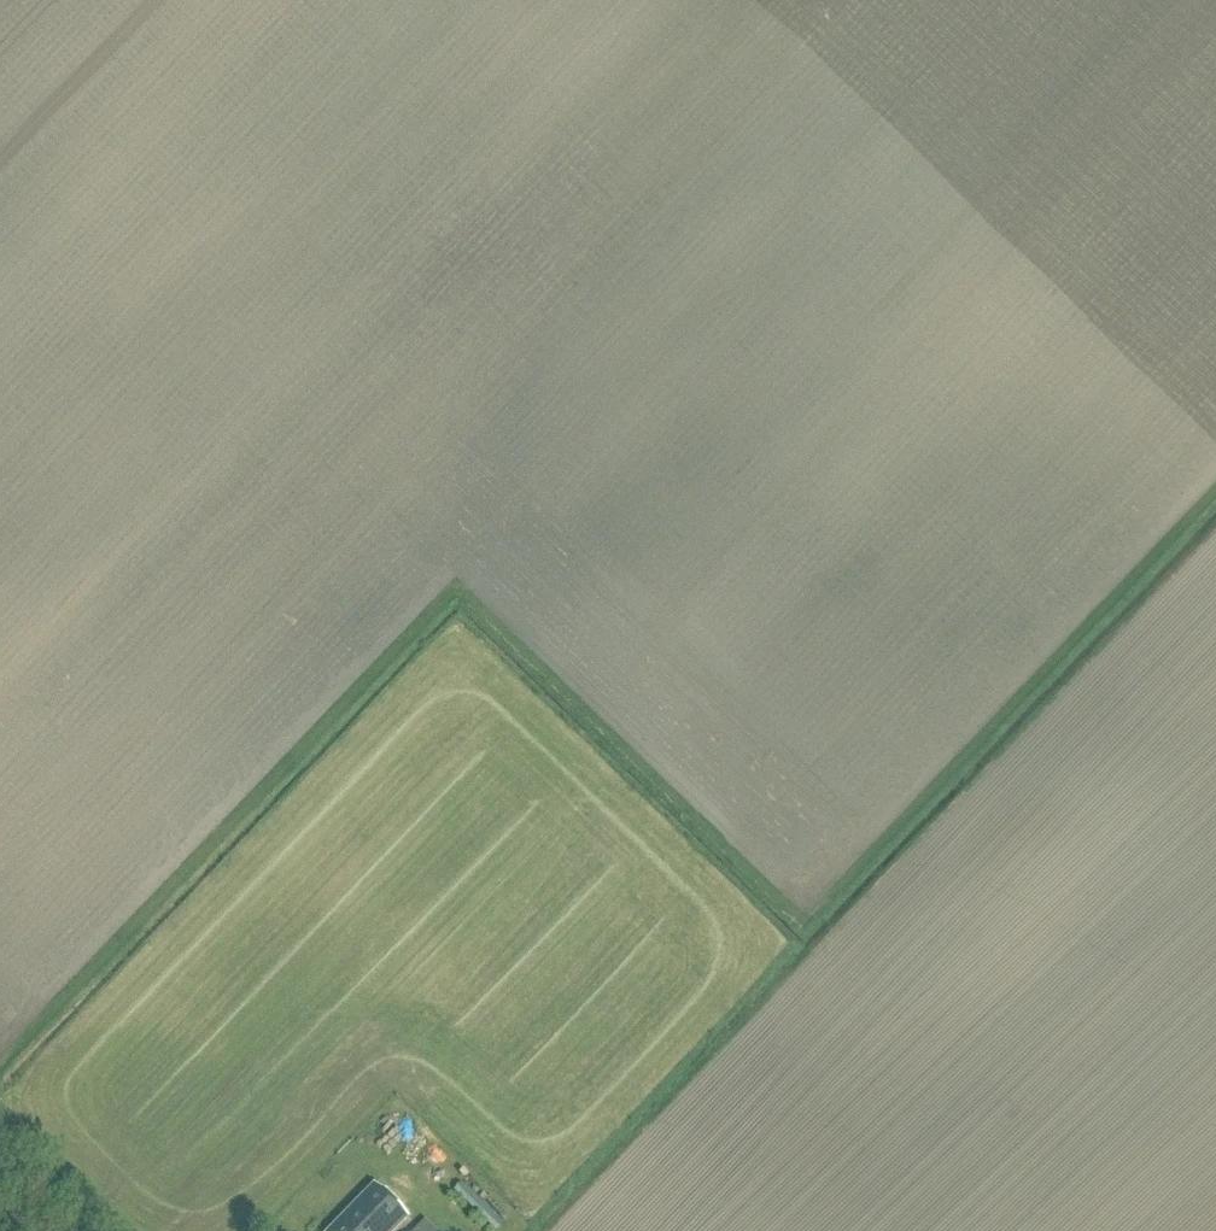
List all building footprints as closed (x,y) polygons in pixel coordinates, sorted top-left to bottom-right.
[(405,1220),(373,1186),(330,1230),(394,1230),(405,1220)] [(423,1222),(415,1230),(433,1230),(423,1222)]
